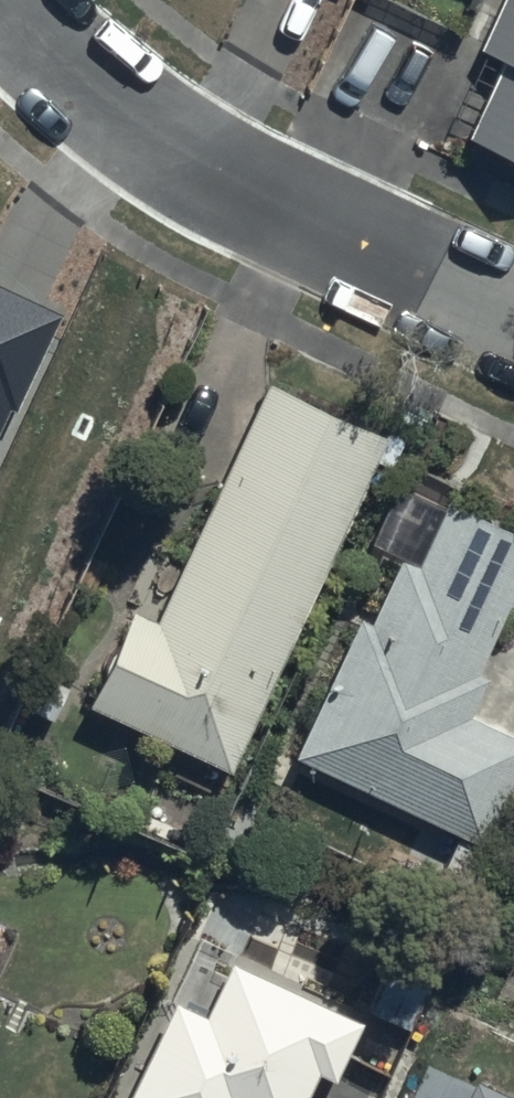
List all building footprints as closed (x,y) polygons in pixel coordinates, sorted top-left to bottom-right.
[(463,124),(513,148),(513,0),(500,0),(482,36),(501,45),(463,124)] [(9,408),(16,411),(60,316),(0,288),(0,428),(9,408)] [(130,603),(89,689),(233,758),(394,426),(269,365),(149,612),(130,603)] [(293,745),(485,834),(513,772),(513,724),(470,703),(487,666),(474,660),(513,575),(513,517),(448,486),(419,548),(405,541),(370,616),(356,609),(293,745)] [(111,1092),(125,1097),(303,1097),(319,1062),(339,1071),(366,1011),(230,948),(204,1002),(174,988),(129,1085),(117,1080),(111,1092)] [(476,1071),(470,1086),(430,1068),(416,1097),(513,1097),(513,1088),(476,1071)]
